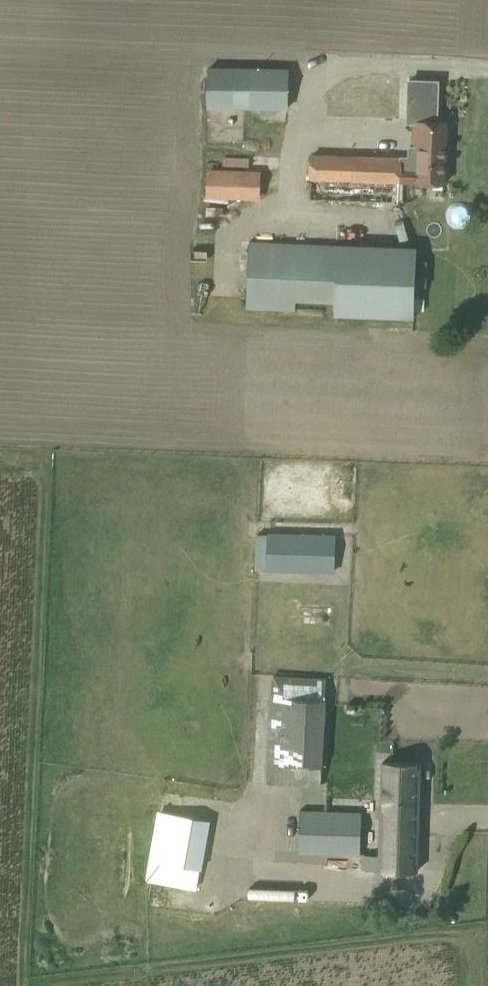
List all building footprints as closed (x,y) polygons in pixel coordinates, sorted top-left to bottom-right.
[(208,106),(288,107),(288,67),(209,66),(208,106)] [(313,153),(312,177),(399,181),(444,183),(446,121),(437,121),(438,80),(416,80),(410,79),(409,92),(408,112),(408,121),(412,121),(414,121),(413,146),(412,146),(410,146),(409,156),(313,153)] [(324,118),(394,119),(395,89),(325,87),(324,118)] [(208,169),(207,196),(258,197),(259,171),(208,169)] [(247,308),(296,310),(296,299),(337,301),(339,243),(250,239),(247,308)] [(269,569),(334,572),(336,535),(271,532),(269,569)] [(274,674),(268,783),(322,786),(325,739),(325,728),(328,677),(274,674)] [(363,854),(363,868),(418,870),(421,762),(383,761),(382,794),(380,855),(363,854)] [(295,850),(359,852),(360,809),(296,807),(295,850)] [(158,809),(147,875),(191,883),(202,817),(158,809)]
